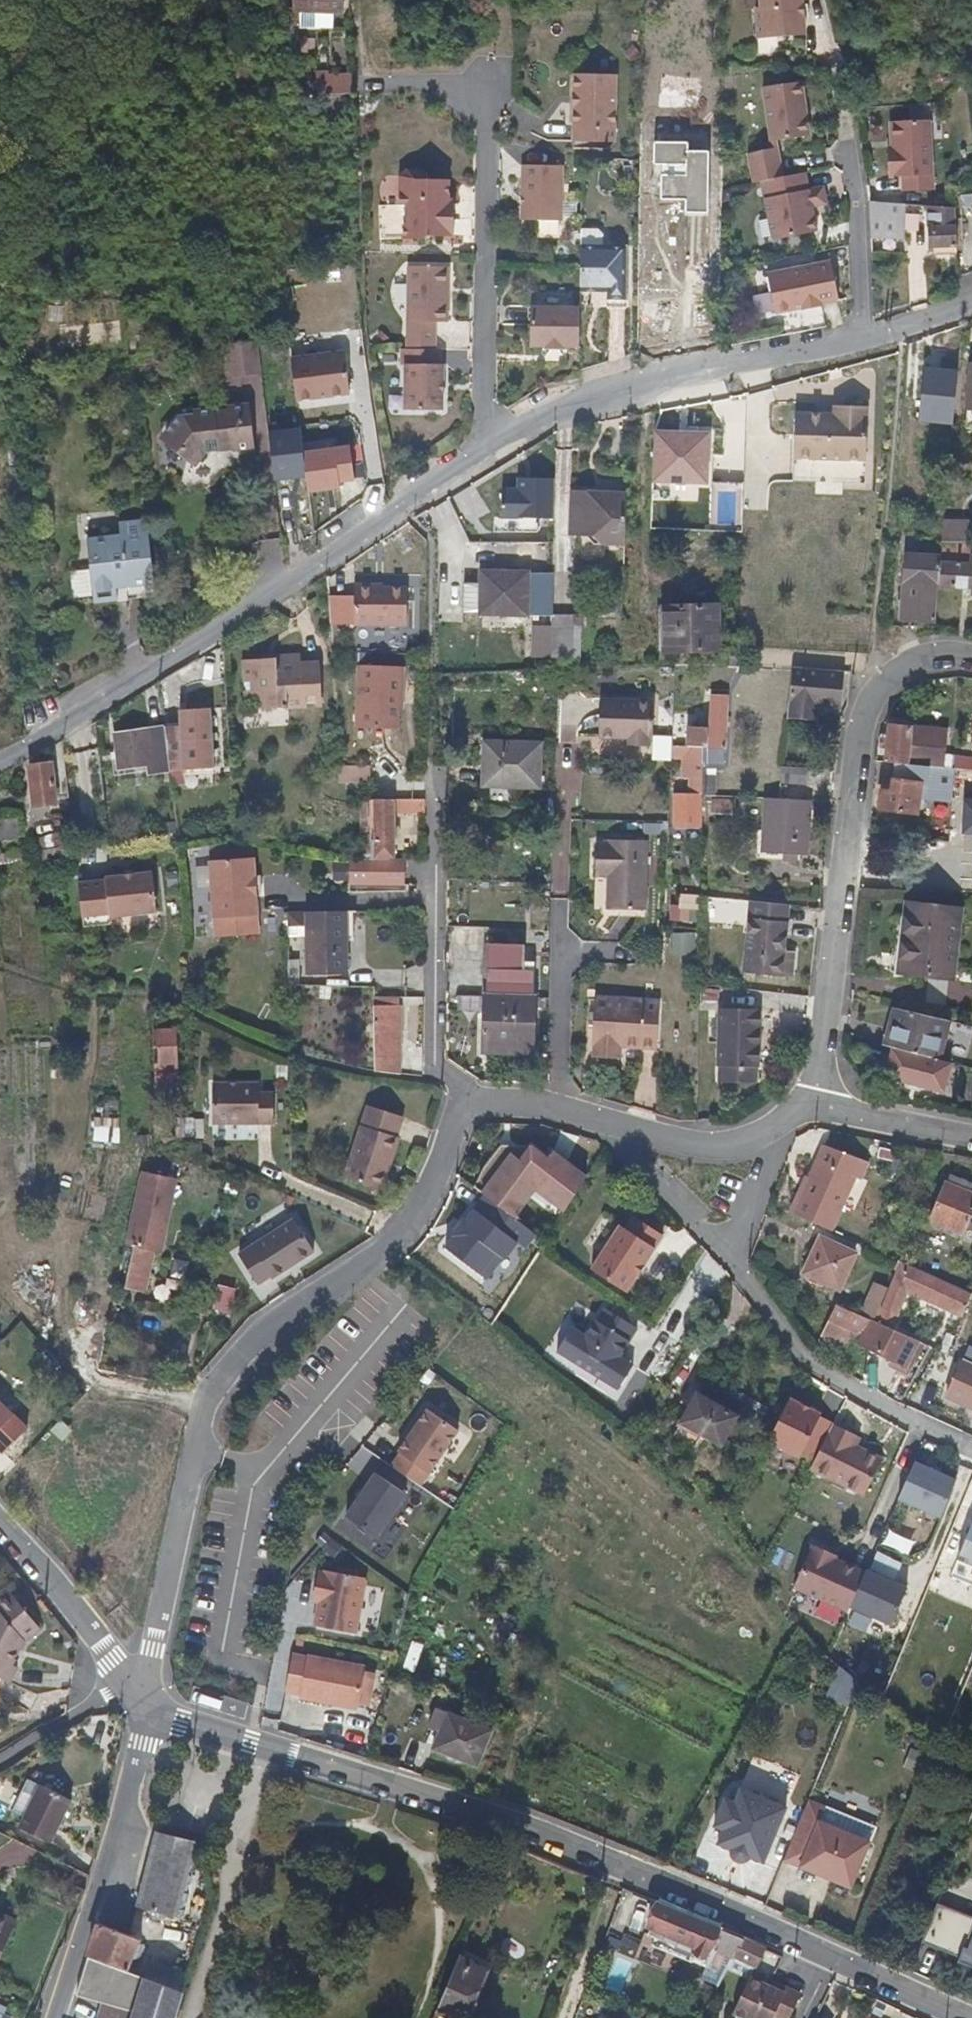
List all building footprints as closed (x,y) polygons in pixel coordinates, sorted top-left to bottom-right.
[(292,9),(341,9),(341,0),(292,0),(292,9)] [(787,0),(754,0),(754,10),(751,11),(753,40),(753,41),(786,38),(787,3),(787,0)] [(787,3),(786,38),(800,37),(798,18),(797,7),(796,0),(787,0),(787,3)] [(571,65),(571,133),(613,134),(613,66),(571,65)] [(347,93),(346,69),(312,69),(312,94),(347,93)] [(811,136),(803,79),(760,86),(768,143),(811,136)] [(901,185),(931,183),(927,113),(888,115),(889,141),(885,141),(887,171),(900,170),(901,185)] [(682,207),(705,207),(706,151),(685,151),(686,143),(653,141),(653,162),(665,163),(664,175),(659,175),(658,199),(683,199),(682,207)] [(751,184),(757,182),(781,177),(775,147),(745,153),(751,184)] [(532,151),(527,205),(566,210),(571,155),(532,151)] [(413,172),(413,167),(408,167),(399,177),(399,203),(407,203),(408,219),(403,221),(402,233),(413,233),(413,172)] [(420,167),(413,167),(413,172),(413,233),(424,234),(426,230),(454,231),(454,216),(449,216),(449,199),(447,199),(446,178),(427,178),(426,174),(420,167)] [(768,237),(816,228),(812,208),(829,204),(825,184),(809,187),(806,173),(781,177),(757,182),(768,237)] [(867,203),(869,233),(905,233),(903,196),(867,195),(867,203)] [(935,247),(955,247),(951,199),(928,200),(931,238),(934,239),(935,247)] [(585,223),(584,239),(603,240),(604,228),(600,224),(585,223)] [(584,239),(582,266),(582,276),(581,286),(610,286),(610,293),(626,294),(627,240),(603,240),(584,239)] [(827,259),(811,262),(813,269),(828,265),(827,259)] [(413,325),(406,325),(405,345),(434,346),(435,318),(444,318),(447,263),(413,261),(413,325)] [(813,269),(811,262),(764,271),(771,311),(800,305),(801,308),(819,304),(821,300),(835,298),(828,265),(813,269)] [(566,340),(579,341),(581,303),(534,299),(532,337),(546,338),(547,341),(563,342),(566,340)] [(226,379),(260,375),(256,342),(235,344),(222,346),(226,379)] [(415,362),(416,406),(441,406),(443,361),(439,360),(440,346),(434,346),(405,345),(401,345),(400,362),(405,362),(415,362)] [(344,351),(293,356),(298,398),(349,393),(344,351)] [(404,406),(416,406),(415,362),(405,362),(404,406)] [(958,370),(924,366),(919,421),(953,425),(958,370)] [(228,409),(228,414),(216,415),(215,411),(194,414),(194,417),(185,418),(171,435),(172,447),(192,462),(199,461),(204,454),(222,452),(222,448),(232,447),(233,451),(255,447),(249,406),(228,409)] [(870,409),(833,407),(833,413),(800,411),(798,460),(867,463),(870,409)] [(355,422),(321,425),(325,451),(351,448),(358,447),(355,422)] [(308,476),(305,453),(302,427),(270,431),(276,480),(308,476)] [(707,435),(656,434),(655,480),(706,481),(707,435)] [(355,481),(351,448),(325,451),(305,453),(308,476),(310,492),(340,489),(340,483),(355,481)] [(555,478),(516,477),(516,487),(503,487),(502,517),(553,519),(555,478)] [(628,496),(629,487),(571,484),(568,527),(596,528),(604,537),(626,538),(628,496)] [(116,587),(155,582),(148,519),(119,521),(120,535),(88,537),(96,602),(117,599),(116,587)] [(944,525),(942,542),(971,544),(971,526),(944,525)] [(938,584),(971,588),(971,544),(942,542),(940,555),(938,584)] [(936,583),(938,584),(940,555),(907,553),(903,620),(934,623),(936,583)] [(552,573),(479,570),(479,579),(478,610),(478,612),(550,614),(552,573)] [(478,610),(479,579),(458,579),(458,610),(478,610)] [(371,623),(375,581),(356,581),(353,622),(371,623)] [(380,581),(375,581),(371,623),(407,625),(409,585),(380,584),(380,581)] [(716,650),(715,598),(663,599),(664,650),(716,650)] [(571,615),(550,614),(550,616),(549,662),(570,662),(571,615)] [(302,666),(302,656),(243,658),(243,696),(256,697),(257,709),(286,709),(288,706),(300,706),(302,702),(302,682),(302,666)] [(403,665),(357,662),(353,725),(395,729),(398,698),(401,698),(403,665)] [(302,682),(303,702),(320,701),(319,665),(302,666),(302,682)] [(807,669),(792,669),(789,698),(787,720),(813,723),(815,708),(839,710),(842,675),(807,673),(807,669)] [(687,726),(686,745),(702,745),(702,757),(702,758),(702,763),(701,793),(705,793),(717,794),(717,778),(722,778),(723,756),(718,756),(717,745),(724,745),(726,694),(711,693),(709,726),(687,726)] [(653,703),(598,701),(597,740),(628,741),(628,749),(648,749),(648,742),(652,742),(653,703)] [(212,707),(178,710),(180,725),(162,726),(168,770),(214,767),(212,707)] [(890,725),(886,765),(944,769),(946,729),(890,725)] [(166,753),(162,726),(111,733),(115,767),(145,764),(146,773),(168,770),(166,753)] [(541,746),(485,744),(483,785),(538,787),(541,746)] [(686,745),(671,744),(670,757),(702,758),(702,757),(702,745),(686,745)] [(952,769),(971,771),(971,757),(952,755),(952,769)] [(806,763),(782,761),(780,779),(805,780),(806,763)] [(53,805),(48,764),(23,766),(28,806),(53,805)] [(368,764),(335,765),(335,782),(368,782),(368,764)] [(881,792),(879,809),(918,813),(922,777),(909,775),(909,780),(892,778),(891,793),(881,792)] [(700,825),(700,795),(674,794),(673,824),(700,825)] [(778,797),(768,796),(765,852),(807,855),(811,799),(778,797)] [(369,839),(368,797),(355,798),(355,851),(368,851),(369,839)] [(392,858),(391,797),(372,797),(373,840),(369,839),(368,851),(370,851),(369,858),(370,858),(392,858)] [(708,812),(733,813),(734,799),(708,798),(708,812)] [(18,837),(16,820),(0,822),(0,839),(18,837)] [(71,831),(71,825),(60,829),(61,835),(72,833),(71,831)] [(644,910),(645,840),(610,838),(610,843),(595,842),(594,876),(609,876),(607,908),(644,910)] [(408,858),(392,858),(370,858),(369,858),(358,856),(353,855),(353,883),(408,882),(408,858)] [(256,897),(253,877),(251,858),(207,863),(214,938),(260,934),(256,897)] [(155,915),(150,875),(94,879),(97,919),(155,915)] [(669,920),(693,922),(695,894),(670,892),(669,920)] [(783,948),(788,903),(749,900),(743,970),(790,976),(793,949),(783,948)] [(909,947),(907,972),(953,978),(963,908),(910,902),(907,918),(903,946),(909,947)] [(339,927),(339,913),(286,913),(286,926),(307,926),(309,975),(346,974),(346,927),(339,927)] [(890,969),(907,972),(909,947),(903,946),(907,918),(898,917),(890,969)] [(692,931),(668,932),(668,955),(693,955),(692,931)] [(521,976),(522,959),(522,951),(488,951),(487,957),(487,1003),(483,1004),(483,1054),(533,1055),(534,1004),(532,1002),(533,977),(521,976)] [(748,1008),(748,987),(717,984),(716,1009),(720,1010),(719,1064),(759,1066),(762,1008),(748,1008)] [(455,994),(454,1010),(473,1011),(473,995),(455,994)] [(895,1019),(888,1045),(903,1049),(939,1059),(949,1019),(894,1006),(890,1018),(895,1019)] [(374,1069),(398,1071),(395,1008),(373,1008),(374,1069)] [(623,1056),(660,1058),(662,1009),(596,1008),(594,1056),(598,1056),(598,1068),(622,1070),(623,1056)] [(184,1080),(181,1030),(157,1031),(158,1048),(163,1048),(164,1064),(159,1064),(160,1081),(184,1080)] [(903,1049),(888,1045),(880,1075),(940,1091),(948,1061),(939,1059),(903,1049)] [(759,1081),(759,1066),(719,1064),(719,1080),(759,1081)] [(263,1087),(219,1087),(219,1126),(263,1126),(263,1087)] [(334,1173),(371,1188),(392,1138),(389,1137),(397,1117),(363,1103),(355,1123),(334,1173)] [(177,1133),(199,1137),(202,1121),(180,1117),(177,1133)] [(93,1118),(93,1141),(115,1141),(115,1118),(93,1118)] [(493,1180),(482,1194),(511,1215),(532,1187),(535,1189),(564,1211),(586,1177),(552,1152),(547,1159),(531,1147),(501,1146),(482,1171),(493,1180)] [(802,1199),(796,1214),(837,1231),(857,1179),(862,1181),(870,1162),(828,1146),(808,1201),(802,1199)] [(493,1180),(482,1171),(474,1188),(482,1194),(493,1180)] [(949,1174),(946,1181),(967,1190),(970,1183),(949,1174)] [(165,1252),(181,1182),(150,1175),(134,1245),(139,1246),(129,1287),(150,1292),(159,1251),(165,1252)] [(946,1181),(931,1217),(962,1232),(971,1210),(971,1192),(967,1190),(946,1181)] [(535,1189),(532,1187),(511,1215),(514,1218),(535,1189)] [(516,1242),(472,1209),(443,1246),(488,1280),(516,1242)] [(623,1224),(593,1268),(628,1292),(667,1235),(637,1215),(629,1227),(623,1224)] [(315,1251),(295,1219),(240,1254),(258,1283),(271,1275),(272,1278),(315,1251)] [(840,1289),(855,1254),(820,1237),(804,1273),(840,1289)] [(890,1327),(902,1299),(905,1292),(917,1267),(899,1259),(894,1270),(897,1272),(882,1306),(880,1304),(874,1320),(890,1327)] [(917,1267),(905,1292),(945,1310),(944,1314),(949,1318),(957,1319),(970,1290),(917,1267)] [(212,1305),(218,1280),(210,1280),(204,1304),(212,1305)] [(861,1314),(874,1320),(880,1304),(884,1293),(873,1288),(861,1314)] [(906,1364),(917,1339),(890,1327),(874,1320),(861,1314),(836,1304),(821,1334),(844,1345),(850,1329),(862,1334),(859,1340),(877,1348),(875,1352),(906,1364)] [(555,1348),(615,1389),(625,1373),(613,1364),(618,1356),(636,1329),(605,1308),(597,1320),(594,1318),(584,1334),(571,1325),(555,1348)] [(945,1332),(939,1348),(948,1352),(954,1336),(945,1332)] [(613,1364),(625,1373),(631,1365),(618,1356),(613,1364)] [(962,1358),(948,1391),(971,1401),(971,1362),(962,1358)] [(735,1415),(696,1394),(680,1422),(719,1444),(735,1415)] [(820,1416),(821,1413),(790,1398),(777,1423),(768,1441),(799,1456),(820,1416)] [(0,1401),(0,1452),(2,1454),(27,1429),(0,1401)] [(393,1465),(422,1484),(459,1428),(428,1408),(399,1451),(401,1452),(393,1465)] [(799,1456),(813,1463),(833,1423),(820,1416),(799,1456)] [(856,1445),(860,1436),(833,1423),(813,1463),(811,1468),(865,1494),(883,1459),(856,1445)] [(956,1478),(914,1461),(898,1500),(939,1518),(956,1478)] [(348,1516),(376,1535),(405,1492),(377,1472),(348,1516)] [(971,1576),(971,1529),(970,1528),(952,1567),(971,1576)] [(813,1544),(795,1586),(850,1611),(867,1572),(836,1559),(828,1555),(830,1552),(813,1544)] [(321,1590),(319,1600),(314,1623),(356,1631),(366,1578),(364,1578),(364,1576),(325,1568),(325,1570),(320,1569),(316,1589),(321,1590)] [(5,1680),(12,1665),(8,1661),(17,1641),(34,1627),(6,1593),(0,1598),(0,1677),(5,1680)] [(410,1641),(402,1667),(413,1670),(421,1644),(410,1641)] [(364,1666),(292,1652),(285,1689),(299,1692),(298,1693),(356,1705),(364,1666)] [(823,1696),(841,1703),(851,1676),(833,1669),(823,1696)] [(490,1732),(444,1710),(426,1746),(473,1768),(490,1732)] [(54,1845),(67,1816),(62,1814),(70,1799),(44,1787),(23,1831),(54,1845)] [(723,1797),(711,1824),(721,1828),(715,1842),(728,1848),(728,1849),(728,1850),(728,1851),(728,1852),(728,1853),(728,1854),(729,1854),(729,1855),(729,1856),(730,1856),(730,1857),(731,1857),(731,1858),(732,1859),(733,1859),(733,1860),(734,1860),(735,1860),(736,1861),(737,1861),(738,1861),(739,1861),(740,1861),(741,1861),(742,1861),(743,1860),(744,1860),(745,1860),(745,1859),(746,1859),(747,1858),(747,1857),(748,1857),(761,1862),(784,1808),(738,1787),(732,1801),(723,1797)] [(62,1814),(67,1816),(74,1800),(70,1799),(62,1814)] [(824,1809),(806,1802),(781,1861),(799,1868),(830,1880),(849,1888),(851,1882),(868,1842),(818,1823),(824,1809)] [(874,1828),(824,1809),(818,1823),(868,1842),(874,1828)] [(196,1842),(155,1830),(135,1904),(153,1910),(175,1917),(196,1842)] [(83,1892),(87,1882),(51,1866),(47,1876),(83,1892)] [(971,1952),(971,1915),(937,1901),(921,1941),(959,1956),(966,1958),(969,1951),(971,1952)] [(669,1909),(655,1902),(646,1923),(658,1930),(651,1946),(690,1964),(691,1961),(721,1973),(723,1969),(738,1940),(723,1933),(669,1909)] [(12,1923),(13,1922),(0,1916),(0,1951),(12,1923)] [(135,1941),(97,1927),(96,1929),(88,1955),(128,1968),(129,1962),(135,1941)] [(760,1949),(738,1940),(723,1969),(744,1980),(746,1976),(749,1970),(760,1949)] [(959,1956),(958,1959),(971,1964),(971,1952),(969,1951),(966,1958),(959,1956)] [(165,1986),(126,1973),(128,1968),(88,1955),(83,1970),(75,1994),(102,2002),(97,2017),(172,2017),(173,2012),(179,1990),(165,1986)] [(606,1982),(628,1987),(635,1960),(613,1955),(606,1982)] [(457,1962),(437,2009),(435,2014),(445,2017),(466,2017),(485,1974),(457,1962)] [(764,1978),(749,1970),(746,1976),(761,1983),(764,1978)] [(744,1980),(741,1986),(728,2013),(740,2017),(768,2017),(770,2015),(776,2017),(786,2017),(797,1994),(789,1989),(786,1995),(767,1986),(761,1983),(746,1976),(744,1980)] [(770,1980),(767,1986),(786,1995),(789,1989),(770,1980)] [(893,2006),(871,1998),(864,2017),(889,2017),(893,2006)]
